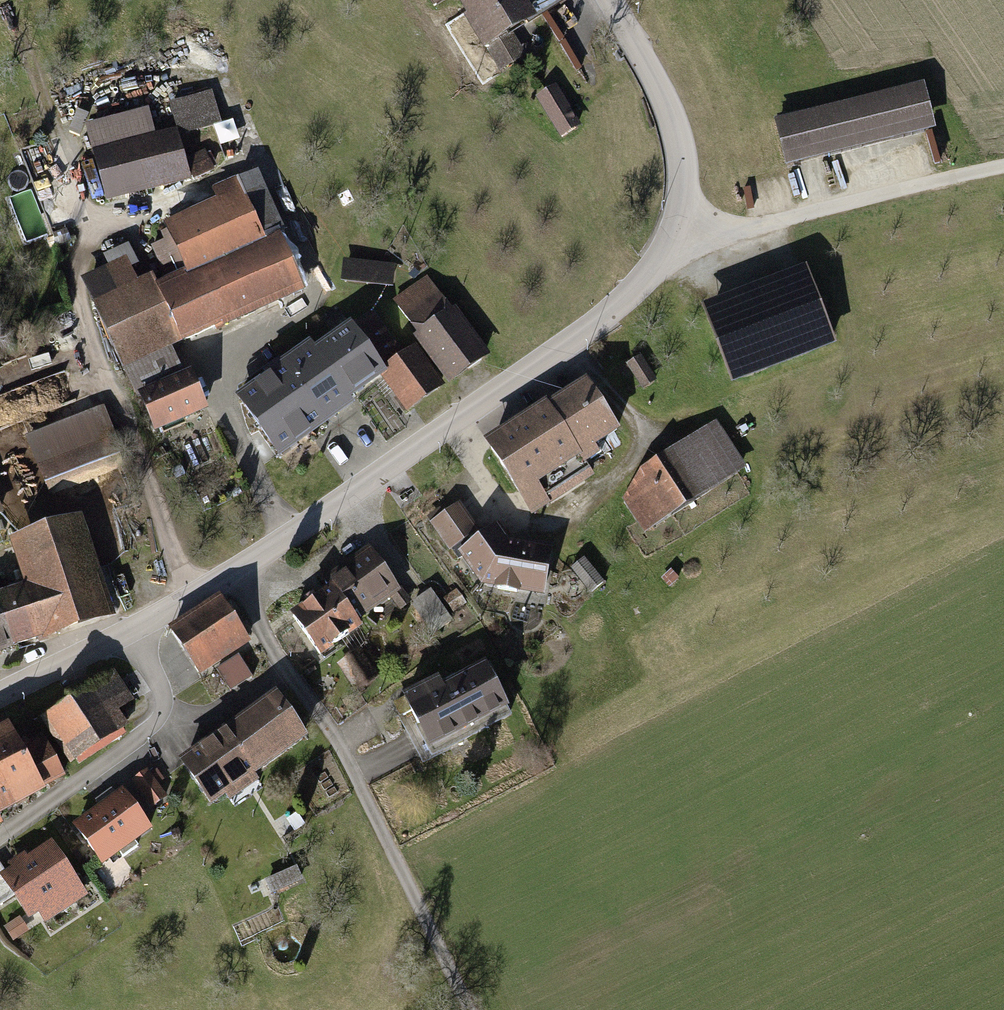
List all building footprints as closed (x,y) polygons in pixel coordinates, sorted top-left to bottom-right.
[(469,15),(466,17),(499,71),(527,54),(514,32),(538,17),(528,0),(459,0),(469,15)] [(774,119),(786,168),(937,132),(925,83),(774,119)] [(535,97),(560,141),(584,127),(558,84),(535,97)] [(87,125),(106,203),(192,181),(180,135),(221,125),(213,92),(170,102),(177,130),(156,135),(149,109),(87,125)] [(179,275),(157,285),(183,344),(305,293),(255,172),(214,189),(219,201),(165,224),(168,232),(162,234),(165,241),(150,247),(159,269),(174,263),(179,275)] [(173,348),(183,344),(157,285),(154,276),(139,283),(135,273),(139,271),(129,246),(104,257),(109,268),(84,278),(134,397),(138,395),(155,436),(211,413),(193,370),(184,374),(173,348)] [(397,268),(344,259),(340,284),(393,293),(397,268)] [(701,307),(729,386),(837,347),(809,268),(701,307)] [(415,340),(450,386),(492,355),(456,308),(453,311),(427,278),(393,304),(419,337),(415,340)] [(351,323),(318,347),(356,401),(383,382),(406,414),(444,387),(415,347),(403,356),(372,313),(353,326),(351,323)] [(358,403),(356,401),(318,347),(311,338),(271,367),(267,361),(231,386),(282,457),(358,403)] [(626,366),(642,392),(656,384),(640,358),(626,366)] [(588,378),(550,402),(589,464),(620,445),(615,437),(622,432),(588,378)] [(595,474),(589,464),(550,402),(486,442),(531,514),(595,474)] [(103,407),(26,437),(48,497),(115,471),(111,461),(121,456),(103,407)] [(623,503),(644,536),(748,469),(718,423),(641,472),(623,503)] [(12,484),(32,475),(19,444),(0,452),(0,457),(12,484)] [(460,552),(483,585),(546,595),(553,547),(510,540),(500,526),(484,537),(461,503),(430,524),(452,557),(460,552)] [(0,590),(0,606),(15,651),(114,619),(81,518),(10,541),(23,583),(0,590)] [(325,581),(329,587),(359,627),(394,601),(401,611),(412,603),(371,548),(325,581)] [(571,571),(591,595),(605,584),(584,559),(571,571)] [(660,576),(668,589),(680,581),(672,568),(660,576)] [(320,656),(359,627),(329,587),(290,615),(320,656)] [(436,635),(452,623),(429,593),(413,605),(436,635)] [(445,601),(455,615),(467,607),(457,593),(445,601)] [(171,633),(200,675),(250,641),(221,598),(171,633)] [(15,651),(0,606),(0,656),(15,651)] [(533,612),(519,610),(517,623),(531,625),(533,612)] [(512,708),(489,661),(468,672),(456,649),(445,655),(456,678),(445,683),(441,675),(403,694),(430,749),(512,708)] [(217,671),(231,692),(253,678),(239,657),(217,671)] [(338,667),(352,689),(363,683),(348,660),(338,667)] [(115,671),(41,717),(69,762),(77,758),(80,763),(127,734),(123,729),(127,727),(115,707),(131,697),(115,671)] [(277,688),(228,724),(261,770),(311,735),(277,688)] [(5,821),(1,813),(65,776),(41,734),(22,745),(8,722),(0,726),(0,824),(5,821)] [(257,773),(261,770),(228,724),(179,759),(212,805),(227,795),(231,801),(261,779),(257,773)] [(131,781),(150,804),(166,791),(147,768),(131,781)] [(122,787),(73,823),(103,863),(120,851),(124,856),(140,845),(136,839),(152,827),(122,787)] [(11,868),(2,874),(30,917),(39,912),(46,922),(90,893),(54,839),(29,856),(26,851),(8,863),(11,868)] [(266,878),(271,893),(299,884),(294,869),(266,878)] [(301,894),(292,898),(296,907),(305,903),(301,894)] [(5,928),(14,941),(29,931),(20,918),(5,928)]
